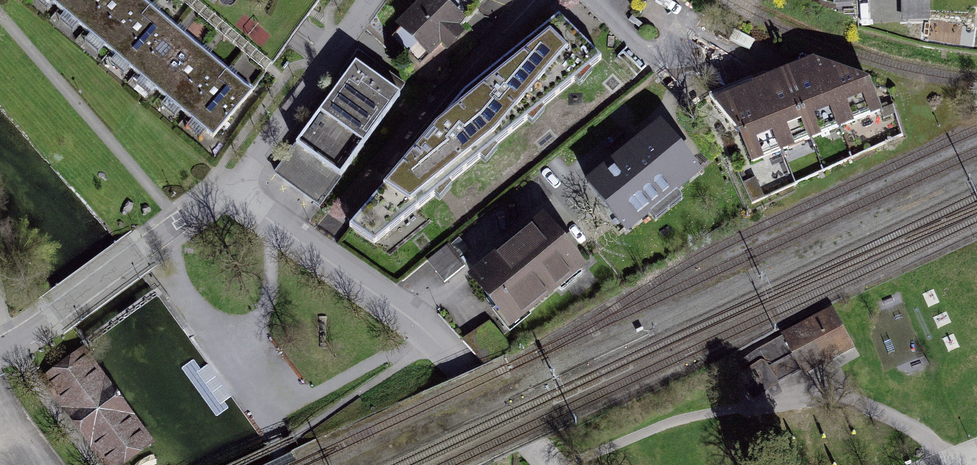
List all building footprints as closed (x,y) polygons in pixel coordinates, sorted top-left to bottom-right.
[(213,145),(253,96),(227,75),(203,56),(178,34),(149,9),(138,0),(34,0),(213,145)] [(463,20),(442,0),(429,0),(392,40),(420,66),(463,20)] [(375,245),(603,58),(561,17),(481,82),(461,96),(440,121),(351,226),(375,245)] [(724,105),(751,166),(874,112),(862,85),(814,65),(774,82),(745,96),(724,105)] [(322,208),(401,97),(357,66),(277,177),(322,208)] [(696,175),(659,130),(590,186),(628,231),(696,175)] [(506,330),(580,271),(539,219),(465,279),(506,330)] [(832,309),(781,336),(804,378),(854,350),(832,309)] [(757,351),(737,371),(754,398),(799,371),(781,339),(757,351)] [(153,448),(87,348),(45,376),(103,464),(127,464),(153,448)]
